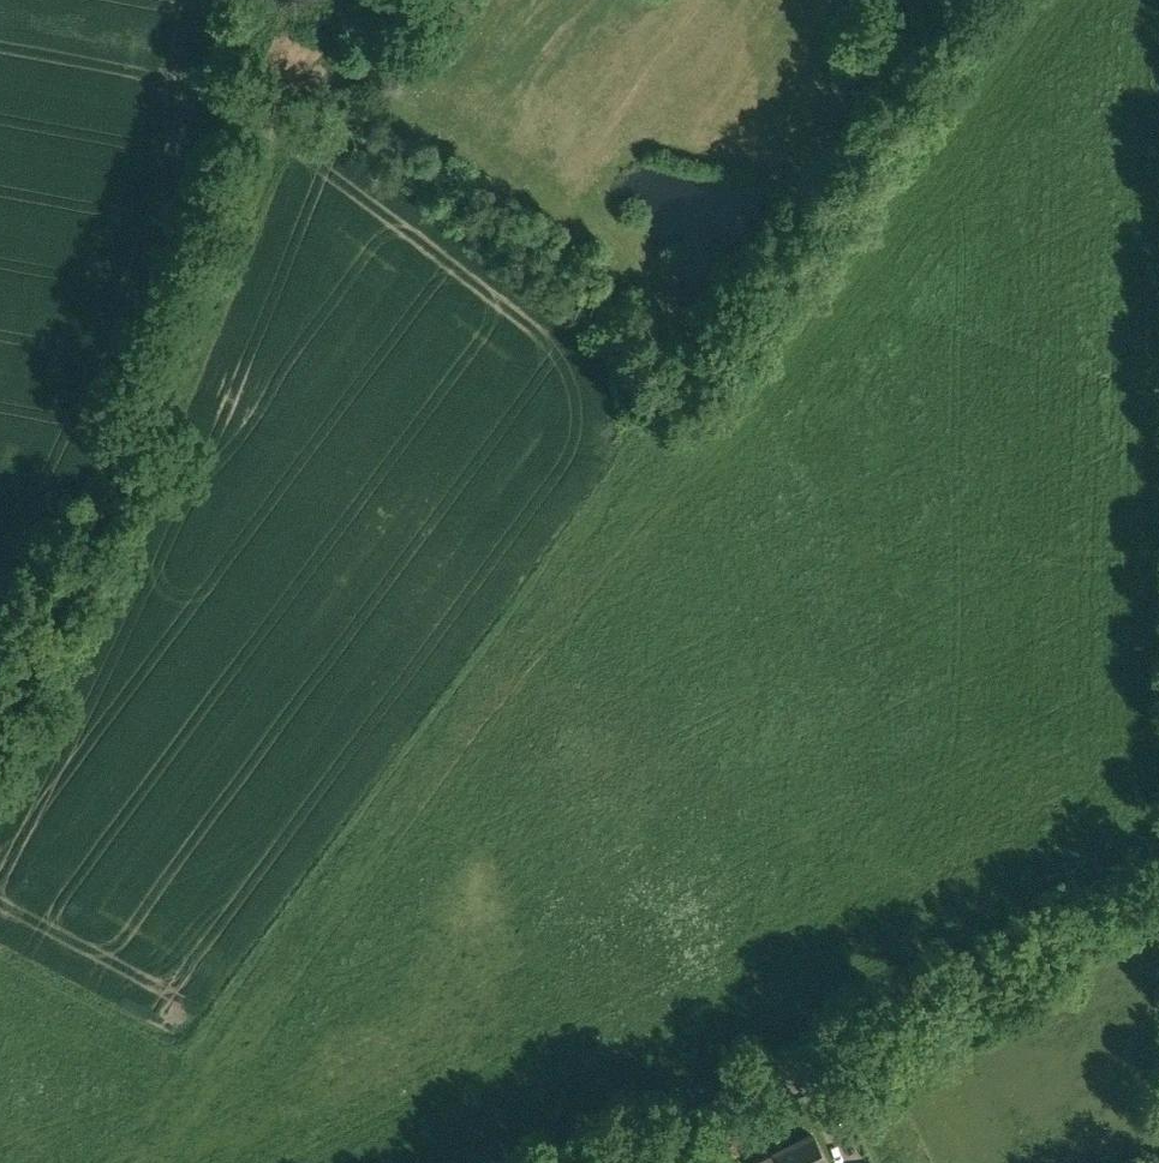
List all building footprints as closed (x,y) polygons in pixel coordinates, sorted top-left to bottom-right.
[(813,1131),(781,1146),(789,1162),(829,1162),(813,1131)] [(781,1146),(747,1162),(789,1162),(781,1146)]
